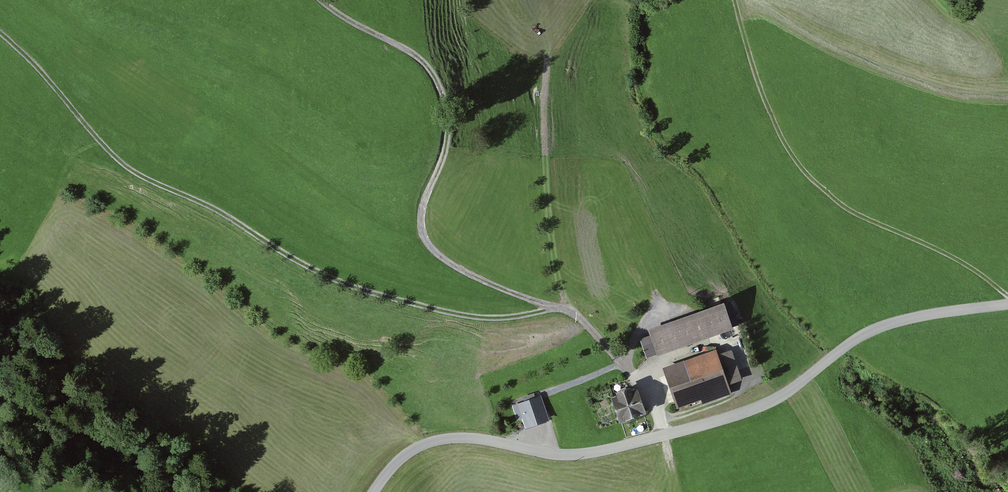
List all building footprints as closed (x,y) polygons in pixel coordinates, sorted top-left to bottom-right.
[(728,303),(651,329),(659,354),(737,328),(728,303)] [(719,350),(666,367),(679,407),(704,399),(705,403),(735,393),(731,383),(744,379),(735,349),(720,354),(719,350)] [(622,397),(615,399),(623,422),(650,413),(643,390),(635,392),(634,388),(621,392),(622,397)] [(544,397),(515,406),(520,420),(523,419),(526,430),(552,421),(544,397)]
